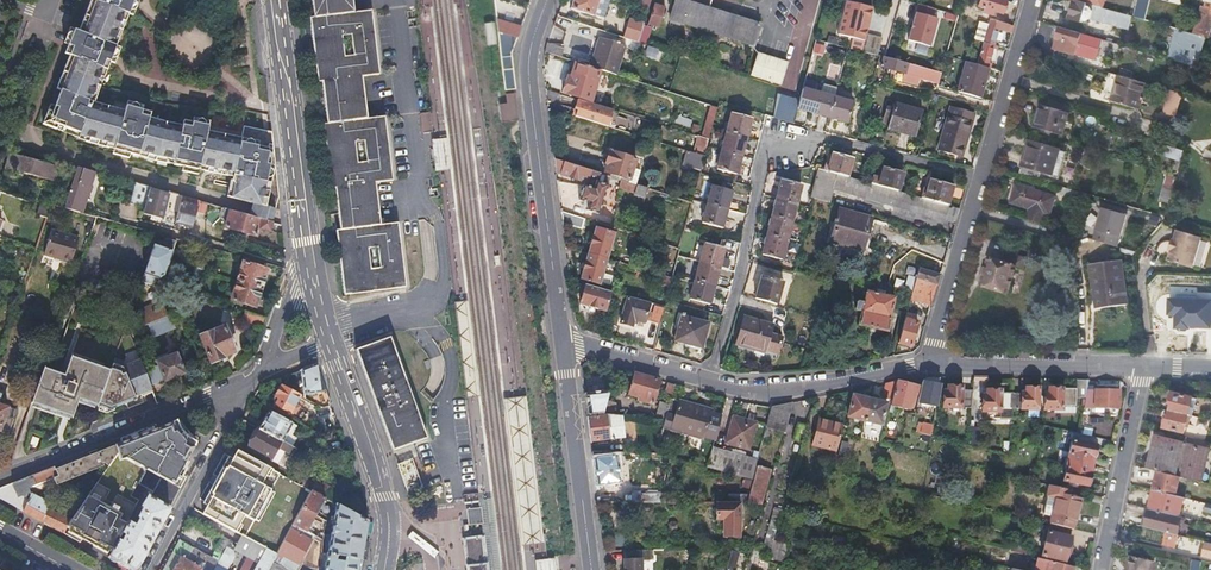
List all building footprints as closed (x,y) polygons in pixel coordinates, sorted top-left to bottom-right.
[(270,208),(276,206),(279,198),(272,191),(275,177),(277,177),(277,172),(273,171),(275,165),(276,159),(275,151),(272,150),(274,143),(271,141),(273,134),(245,127),(242,140),(209,133),(210,128),(203,127),(185,122),(183,128),(150,121),(152,115),(133,109),(128,108),(124,112),(94,103),(95,100),(98,99),(112,65),(115,66),(118,58),(121,49),(118,48),(115,46),(117,42),(120,43),(129,20),(126,19),(128,15),(131,15),(134,16),(137,8),(141,0),(91,0),(78,31),(73,29),(66,46),(68,46),(65,52),(69,54),(56,88),(61,90),(55,106),(50,105),(43,124),(57,128),(59,124),(81,131),(79,137),(87,139),(86,141),(108,148),(109,146),(115,148),(113,154),(129,159),(131,153),(139,155),(140,154),(144,155),(144,157),(168,165),(169,161),(176,163),(175,166),(184,167),(182,172),(199,177),(201,169),(206,170),(206,172),(226,177),(229,175),(234,177),(233,181),(231,181),(227,197),(252,203),(251,207),(274,213),(274,214),(275,211),(270,208)] [(339,233),(335,233),(342,296),(406,288),(402,257),(398,226),(381,228),(378,205),(376,185),(393,183),(389,150),(385,118),(368,120),(366,98),(363,77),(379,75),(376,46),(371,11),(355,13),(353,0),(311,0),(313,18),(309,19),(316,83),(321,82),(326,125),(322,126),(330,190),(334,190),(339,233)] [(527,9),(500,0),(496,0),(494,0),(500,57),(511,56),(510,53),(527,9)] [(571,9),(594,17),(600,0),(574,0),(571,9)] [(652,0),(643,0),(640,8),(649,11),(652,0)] [(671,19),(756,46),(760,29),(758,29),(760,23),(686,0),(676,0),(671,19)] [(977,6),(983,7),(982,11),(991,14),(992,10),(1001,12),(1004,1),(1000,0),(979,0),(977,6)] [(1101,7),(1077,0),(1075,0),(1074,0),(1069,19),(1081,23),(1082,20),(1086,21),(1090,19),(1092,12),(1099,14),(1099,16),(1116,21),(1115,26),(1128,29),(1131,16),(1101,7)] [(1144,20),(1148,4),(1149,0),(1140,0),(1136,17),(1144,20)] [(1144,20),(1154,23),(1159,7),(1158,6),(1160,0),(1149,0),(1148,4),(1144,20)] [(1196,34),(1207,38),(1210,39),(1210,35),(1210,0),(1206,0),(1196,34)] [(655,5),(649,24),(659,27),(662,17),(665,18),(668,9),(655,5)] [(917,6),(907,42),(929,49),(940,12),(917,6)] [(991,25),(986,43),(994,45),(999,28),(1011,31),(1013,25),(990,19),(989,23),(989,24),(991,25)] [(630,39),(639,42),(644,26),(645,23),(636,20),(630,39)] [(989,24),(989,23),(981,21),(976,38),(984,41),(989,24)] [(644,26),(639,42),(645,44),(650,28),(644,26)] [(1058,41),(1078,46),(1081,33),(1060,27),(1056,40),(1058,41)] [(1207,38),(1196,34),(1191,33),(1177,29),(1173,45),(1169,58),(1198,66),(1207,38)] [(862,51),(867,33),(855,30),(850,48),(862,51)] [(1100,38),(1081,33),(1078,46),(1099,52),(1100,47),(1097,46),(1100,38)] [(600,38),(597,47),(623,56),(626,47),(600,38)] [(1077,50),(1078,46),(1058,41),(1056,49),(1076,55),(1077,50)] [(980,56),(977,65),(987,68),(991,69),(993,63),(989,62),(993,49),(997,50),(998,46),(994,45),(986,43),(984,42),(980,56)] [(563,48),(547,43),(544,51),(560,57),(563,48)] [(904,43),(901,53),(913,56),(915,46),(904,43)] [(1078,46),(1077,50),(1083,52),(1083,55),(1097,59),(1099,52),(1078,46)] [(623,56),(597,47),(591,66),(617,75),(623,56)] [(759,54),(753,74),(779,83),(786,63),(759,54)] [(970,63),(977,65),(980,56),(973,54),(970,63)] [(515,89),(511,56),(500,57),(504,90),(515,89)] [(938,86),(943,72),(886,56),(883,66),(905,72),(921,77),(935,80),(934,85),(938,86)] [(979,97),(987,68),(977,65),(970,63),(965,62),(957,91),(965,94),(979,97)] [(568,72),(562,92),(590,101),(599,71),(574,64),(572,73),(568,72)] [(921,77),(905,72),(903,79),(919,84),(921,77)] [(1147,83),(1119,75),(1111,100),(1139,109),(1147,83)] [(822,94),(835,98),(838,88),(825,85),(822,94)] [(830,118),(835,98),(822,94),(803,89),(798,109),(830,118)] [(1163,119),(1174,122),(1183,93),(1171,90),(1163,119)] [(515,94),(506,95),(508,104),(499,105),(502,123),(519,120),(516,99),(515,94)] [(775,117),(793,123),(799,100),(781,95),(775,117)] [(835,98),(830,118),(848,122),(853,102),(835,98)] [(601,106),(577,99),(574,108),(578,109),(576,115),(594,121),(596,115),(598,116),(601,106)] [(895,104),(889,128),(915,136),(922,112),(895,104)] [(702,137),(709,138),(718,107),(712,105),(702,137)] [(1041,105),(1035,127),(1062,136),(1069,113),(1041,105)] [(939,150),(963,157),(975,114),(951,107),(939,150)] [(727,131),(746,136),(751,118),(733,113),(727,131)] [(432,132),(430,114),(421,115),(423,133),(427,133),(432,132)] [(677,116),(675,123),(689,128),(691,121),(677,116)] [(727,131),(722,150),(741,155),(746,136),(727,131)] [(697,137),(694,149),(703,151),(706,139),(697,137)] [(436,167),(437,173),(447,171),(446,166),(444,145),(443,140),(433,141),(434,146),(436,167)] [(1053,174),(1060,151),(1030,141),(1023,166),(1053,174)] [(1183,162),(1186,151),(1160,142),(1156,154),(1183,162)] [(741,155),(722,150),(717,169),(735,174),(741,155)] [(635,159),(610,151),(606,163),(607,164),(604,172),(629,180),(632,169),(635,159)] [(701,171),(705,156),(687,151),(683,165),(701,171)] [(1068,153),(1060,151),(1053,174),(1052,177),(1060,180),(1068,153)] [(10,152),(4,170),(23,176),(24,172),(54,181),(58,166),(10,152)] [(831,165),(829,172),(848,177),(854,159),(834,154),(831,165)] [(600,173),(554,159),(555,162),(555,167),(563,169),(561,175),(586,182),(588,175),(598,178),(600,173)] [(80,213),(91,171),(76,166),(64,208),(80,213)] [(874,178),(872,184),(899,191),(904,173),(885,167),(881,180),(874,178)] [(639,171),(632,169),(629,180),(628,182),(635,184),(639,171)] [(946,219),(950,205),(948,204),(926,199),(899,191),(872,184),(848,177),(829,172),(825,171),(818,169),(810,197),(829,203),(833,188),(946,219)] [(1178,177),(1166,174),(1154,214),(1166,218),(1178,177)] [(628,182),(621,180),(618,188),(644,197),(647,188),(635,184),(628,182)] [(782,180),(777,198),(797,203),(801,185),(782,180)] [(926,199),(948,204),(953,186),(932,180),(926,199)] [(584,202),(589,204),(588,208),(587,210),(599,214),(608,185),(596,181),(594,188),(584,184),(578,200),(584,202)] [(146,196),(149,188),(135,184),(130,204),(143,208),(146,196)] [(713,185),(708,204),(727,209),(732,191),(713,185)] [(1054,197),(1016,185),(1012,201),(1030,207),(1026,219),(1040,223),(1044,211),(1049,213),(1054,197)] [(156,190),(149,188),(146,196),(148,197),(151,198),(152,195),(155,195),(156,190)] [(1082,192),(1067,188),(1064,195),(1080,200),(1082,192)] [(170,210),(178,212),(182,197),(169,193),(167,202),(171,203),(170,210)] [(165,202),(151,198),(148,197),(144,214),(161,218),(165,202)] [(185,198),(182,197),(178,212),(175,223),(193,228),(198,208),(183,204),(185,198)] [(777,198),(772,218),(792,222),(797,203),(777,198)] [(608,217),(614,208),(605,203),(600,211),(608,217)] [(39,204),(35,213),(47,217),(50,208),(39,204)] [(727,209),(708,204),(703,221),(722,227),(727,209)] [(950,205),(946,219),(956,222),(961,208),(950,205)] [(274,213),(251,207),(250,211),(248,216),(268,222),(272,220),(273,217),(274,213)] [(1127,215),(1102,208),(1093,240),(1118,247),(1127,215)] [(226,228),(241,232),(245,215),(223,209),(220,218),(228,220),(226,228)] [(871,219),(839,209),(830,240),(863,248),(871,219)] [(586,219),(561,212),(563,223),(583,230),(586,219)] [(248,216),(245,215),(241,232),(256,237),(257,233),(260,230),(269,232),(271,223),(268,222),(248,216)] [(772,218),(768,237),(787,242),(792,222),(772,218)] [(595,228),(588,254),(608,259),(614,234),(595,228)] [(79,238),(51,231),(44,257),(72,264),(79,238)] [(1202,238),(1177,231),(1175,240),(1172,239),(1169,250),(1171,251),(1168,261),(1193,268),(1202,238)] [(787,242),(768,237),(763,255),(782,260),(787,242)] [(141,282),(151,285),(154,276),(157,277),(157,279),(160,280),(166,278),(165,274),(175,242),(168,240),(166,245),(159,242),(157,247),(153,246),(141,282)] [(701,262),(720,267),(725,248),(706,243),(701,262)] [(666,276),(672,278),(681,250),(670,247),(662,275),(666,276)] [(991,258),(982,283),(1009,292),(1017,267),(1024,269),(1028,258),(1007,251),(1003,262),(991,258)] [(608,259),(588,254),(582,279),(601,284),(602,282),(604,273),(608,259)] [(197,260),(195,268),(202,270),(204,262),(197,260)] [(1127,305),(1121,260),(1090,264),(1094,289),(1099,288),(1102,308),(1127,305)] [(701,262),(695,280),(715,286),(720,267),(701,262)] [(243,263),(237,281),(260,289),(266,271),(243,263)] [(202,270),(195,268),(192,277),(199,279),(202,270)] [(919,268),(916,279),(936,284),(938,285),(941,275),(919,268)] [(604,273),(602,282),(612,284),(614,275),(604,273)] [(905,290),(913,291),(915,276),(907,274),(905,290)] [(670,287),(672,278),(666,276),(663,285),(670,287)] [(761,276),(754,299),(776,305),(783,282),(761,276)] [(931,306),(936,284),(916,279),(911,299),(931,306)] [(715,286),(695,280),(690,298),(710,304),(715,286)] [(201,285),(190,281),(187,291),(198,295),(201,285)] [(260,289),(237,281),(231,299),(254,307),(260,289)] [(612,293),(586,286),(581,303),(606,311),(612,293)] [(887,331),(894,298),(867,291),(864,304),(857,302),(855,311),(862,313),(859,325),(887,331)] [(650,303),(628,297),(621,323),(633,326),(635,320),(645,323),(650,303)] [(1204,314),(1205,302),(1179,301),(1178,322),(1204,323),(1204,314)] [(140,317),(135,318),(139,327),(166,316),(163,307),(148,313),(149,305),(138,309),(140,317)] [(266,318),(245,311),(242,320),(263,327),(266,318)] [(907,312),(898,343),(911,346),(918,322),(915,321),(916,315),(907,312)] [(709,323),(681,316),(677,331),(675,341),(702,348),(709,323)] [(744,316),(737,343),(767,351),(767,349),(772,332),(775,324),(744,316)] [(167,319),(148,327),(152,337),(171,329),(167,319)] [(234,351),(224,327),(201,337),(211,361),(212,361),(213,364),(223,360),(222,357),(234,351)] [(138,341),(134,330),(129,331),(134,343),(138,341)] [(772,332),(767,349),(777,351),(782,335),(772,332)] [(427,439),(391,336),(355,349),(392,451),(414,443),(427,439)] [(100,404),(112,369),(71,356),(67,369),(47,362),(32,402),(75,416),(81,398),(100,404)] [(145,371),(150,384),(164,379),(165,382),(183,374),(176,356),(168,359),(167,356),(157,360),(158,366),(145,371)] [(150,384),(145,371),(140,359),(121,367),(113,364),(112,369),(100,404),(99,406),(106,408),(120,403),(119,399),(126,396),(127,400),(142,395),(141,392),(144,391),(145,393),(153,390),(150,384)] [(303,395),(320,393),(320,392),(325,390),(318,372),(317,373),(316,364),(300,370),(303,395)] [(613,375),(615,367),(606,365),(604,373),(613,375)] [(653,405),(660,381),(635,373),(629,396),(645,400),(645,402),(653,405)] [(893,396),(897,380),(888,382),(884,397),(893,396)] [(910,384),(897,380),(893,396),(891,404),(910,409),(910,406),(914,407),(919,386),(910,384)] [(1086,400),(1087,390),(1088,380),(1086,380),(1076,380),(1076,390),(1049,389),(1049,394),(1044,394),(1044,409),(1054,409),(1062,409),(1063,406),(1076,406),(1076,400),(1086,400)] [(942,385),(923,381),(917,406),(922,407),(922,404),(937,407),(942,385)] [(672,393),(675,385),(669,383),(666,392),(672,393)] [(281,385),(274,397),(278,399),(275,405),(290,413),(300,396),(281,385)] [(944,407),(961,407),(962,389),(962,386),(948,386),(948,391),(944,391),(944,407)] [(1027,393),(1013,393),(1012,408),(1040,409),(1040,388),(1027,388),(1027,393)] [(962,389),(961,407),(972,407),(973,390),(962,389)] [(584,399),(587,416),(603,414),(607,400),(609,390),(584,393),(584,399)] [(1012,408),(1013,393),(1002,392),(1001,390),(988,390),(988,395),(983,395),(983,411),(1002,411),(1002,418),(1012,418),(1012,408)] [(1119,391),(1087,390),(1086,400),(1085,407),(1097,407),(1097,408),(1119,409),(1119,391)] [(1171,404),(1170,410),(1188,415),(1191,407),(1193,398),(1172,392),(1169,404),(1171,404)] [(322,408),(320,393),(313,394),(314,404),(322,408)] [(520,543),(544,539),(528,394),(519,395),(502,397),(520,543)] [(864,421),(870,399),(853,395),(848,416),(864,421)] [(482,431),(477,398),(468,399),(473,432),(482,431)] [(669,405),(665,420),(663,428),(703,439),(704,437),(714,440),(721,415),(711,413),(690,407),(691,405),(671,399),(669,405)] [(887,403),(870,399),(864,421),(881,425),(887,403)] [(607,400),(603,414),(612,415),(615,403),(607,400)] [(691,405),(690,407),(711,413),(713,407),(692,401),(691,405)] [(656,419),(665,420),(669,405),(660,403),(656,419)] [(780,405),(771,407),(766,426),(785,431),(793,403),(780,405)] [(0,431),(0,434),(8,437),(17,411),(0,405),(0,431)] [(269,410),(259,428),(283,440),(291,423),(269,410)] [(1188,415),(1170,410),(1168,417),(1166,417),(1164,427),(1184,432),(1187,423),(1188,417),(1188,415)] [(612,415),(603,414),(587,416),(588,429),(590,442),(624,437),(622,416),(612,415)] [(733,417),(726,443),(749,449),(756,423),(733,417)] [(822,431),(825,420),(819,419),(816,429),(822,431)] [(829,449),(836,451),(843,426),(825,420),(822,431),(816,429),(812,445),(829,449)] [(920,423),(917,433),(930,436),(932,426),(920,423)] [(141,467),(180,489),(186,477),(181,474),(191,454),(182,449),(171,424),(139,437),(115,447),(118,455),(120,462),(128,460),(141,467)] [(794,440),(802,443),(807,427),(799,424),(794,440)] [(1082,427),(1080,433),(1092,436),(1093,430),(1082,427)] [(283,440),(259,428),(259,429),(256,428),(254,429),(251,434),(251,437),(254,439),(250,447),(278,462),(284,451),(291,454),(295,447),(283,440)] [(1205,448),(1159,438),(1152,469),(1158,470),(1180,476),(1198,480),(1205,448)] [(1070,453),(1094,458),(1097,456),(1099,449),(1095,444),(1073,440),(1070,453)] [(56,471),(57,474),(51,477),(55,485),(103,465),(102,463),(105,462),(109,469),(118,455),(115,447),(98,454),(97,451),(89,453),(91,457),(62,468),(56,471)] [(712,447),(707,467),(753,480),(757,465),(758,459),(712,447)] [(312,491),(301,485),(236,450),(230,459),(202,513),(235,531),(235,532),(243,536),(267,549),(277,555),(294,524),(296,520),(312,491)] [(1070,453),(1067,468),(1090,473),(1094,458),(1070,453)] [(616,457),(592,459),(594,472),(596,486),(619,483),(616,457)] [(421,485),(411,459),(397,464),(407,491),(421,485)] [(749,495),(747,501),(761,504),(771,469),(757,465),(753,480),(749,495)] [(23,511),(32,495),(55,485),(51,477),(57,474),(56,471),(54,467),(48,470),(0,489),(0,499),(23,511)] [(171,506),(180,489),(141,467),(144,476),(139,485),(153,492),(151,496),(171,506)] [(1090,473),(1067,468),(1064,480),(1088,486),(1091,484),(1093,477),(1090,473)] [(1158,470),(1154,489),(1176,494),(1180,476),(1158,470)] [(306,475),(301,485),(312,491),(324,497),(334,503),(332,489),(306,475)] [(1048,495),(1057,497),(1056,502),(1047,500),(1044,514),(1052,516),(1051,523),(1054,524),(1072,528),(1074,522),(1075,522),(1080,500),(1066,497),(1068,489),(1050,485),(1047,495),(1048,495)] [(32,495),(23,511),(34,517),(43,522),(46,511),(51,500),(57,489),(55,488),(51,494),(48,493),(43,501),(32,495)] [(1176,494),(1154,489),(1149,508),(1179,515),(1183,496),(1176,494)] [(145,495),(136,490),(132,498),(140,503),(145,495)] [(296,520),(294,524),(306,531),(324,497),(312,491),(296,520)] [(631,492),(631,503),(666,504),(666,493),(631,492)] [(729,494),(728,504),(740,504),(746,505),(747,501),(749,495),(729,494)] [(88,497),(71,521),(64,533),(72,538),(81,542),(83,537),(91,541),(95,544),(92,549),(108,557),(127,523),(129,519),(88,497)] [(127,523),(108,557),(116,561),(130,569),(133,568),(138,567),(157,532),(169,509),(148,498),(143,507),(143,510),(139,517),(140,519),(136,527),(127,523)] [(480,501),(480,503),(481,506),(482,522),(484,536),(488,569),(503,569),(495,499),(480,501)] [(46,511),(43,522),(53,527),(58,530),(64,533),(71,521),(62,517),(63,514),(57,510),(59,505),(51,500),(46,511)] [(324,554),(326,554),(361,559),(363,548),(364,543),(367,521),(335,503),(330,535),(322,534),(322,539),(320,553),(324,554)] [(740,537),(740,504),(728,504),(716,504),(716,519),(723,520),(723,537),(740,537)] [(468,515),(469,523),(476,522),(482,522),(481,506),(474,506),(467,507),(468,515)] [(1179,515),(1149,508),(1145,527),(1166,532),(1178,535),(1179,535),(1184,516),(1179,515)] [(1208,522),(1193,519),(1191,526),(1206,529),(1208,522)] [(763,553),(770,555),(774,542),(780,523),(772,520),(763,553)] [(273,563),(284,569),(296,569),(314,535),(306,531),(294,524),(277,555),(273,563)] [(1072,528),(1054,524),(1053,532),(1048,531),(1042,555),(1066,560),(1071,537),(1070,537),(1072,528)] [(1175,547),(1178,535),(1166,532),(1163,544),(1175,547)] [(314,535),(296,569),(319,569),(324,554),(320,553),(322,539),(314,535)] [(222,555),(230,539),(223,536),(214,550),(222,555)] [(260,560),(267,549),(243,536),(238,544),(236,548),(251,555),(260,560)] [(464,538),(467,569),(488,569),(484,536),(470,537),(464,538)] [(236,558),(234,550),(236,548),(238,544),(230,539),(222,555),(217,563),(213,569),(229,569),(236,558)] [(194,549),(179,542),(164,569),(213,569),(217,563),(194,549)] [(770,555),(769,559),(785,563),(790,546),(774,542),(770,555)] [(1206,542),(1203,556),(1210,558),(1210,544),(1206,542)] [(267,549),(260,560),(251,555),(243,569),(269,569),(273,563),(277,555),(267,549)] [(640,561),(654,561),(654,551),(625,551),(625,561),(624,561),(624,569),(640,569),(640,561)] [(726,569),(734,569),(739,554),(731,551),(726,569)] [(361,559),(326,554),(324,569),(359,569),(361,559)] [(1152,560),(1129,554),(1125,569),(1149,569),(1152,560)] [(535,562),(536,569),(557,569),(556,560),(547,560),(535,562)] [(1052,561),(1051,566),(1050,569),(1073,569),(1074,566),(1052,561)]
